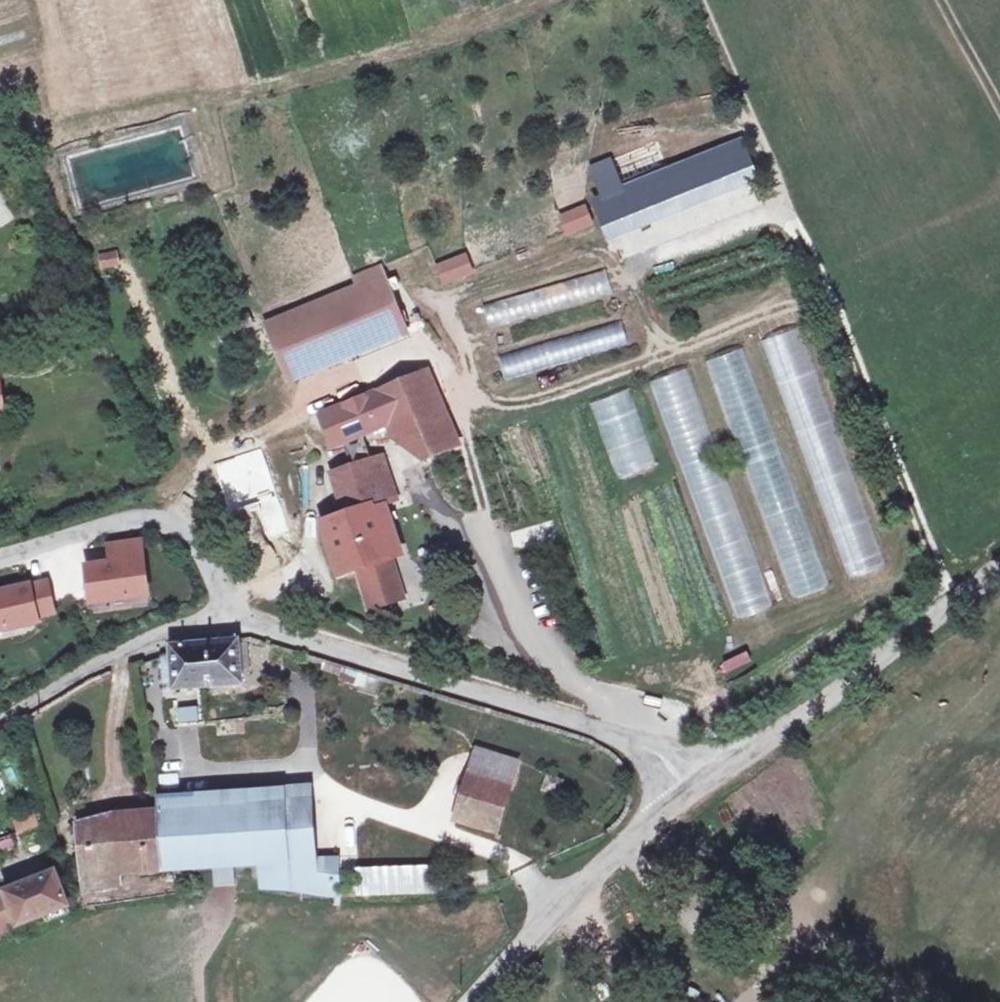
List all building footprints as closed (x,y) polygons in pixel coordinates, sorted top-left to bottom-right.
[(605,237),(760,184),(745,141),(590,193),(605,237)] [(586,203),(557,214),(566,236),(594,226),(586,203)] [(614,245),(620,260),(637,253),(631,238),(614,245)] [(119,251),(96,254),(98,269),(121,266),(119,251)] [(433,264),(442,286),(475,273),(466,251),(433,264)] [(615,271),(485,311),(493,338),(623,298),(615,271)] [(381,284),(268,331),(288,375),(401,328),(381,284)] [(630,320),(500,360),(508,387),(638,347),(630,320)] [(805,325),(766,340),(851,578),(889,566),(805,325)] [(748,346),(708,360),(791,602),(832,586),(748,346)] [(687,364),(650,377),(683,465),(739,623),(775,611),(687,364)] [(454,446),(423,374),(380,393),(397,437),(416,429),(428,457),(454,446)] [(630,384),(588,400),(618,480),(661,464),(630,384)] [(317,416),(331,449),(392,424),(380,393),(317,416)] [(403,597),(373,508),(395,500),(378,450),(354,459),(357,467),(333,475),(342,504),(346,516),(336,520),(324,523),(341,573),(357,567),(371,608),(403,597)] [(275,470),(271,459),(261,462),(265,474),(271,472),(275,470)] [(284,511),(271,472),(265,474),(261,462),(238,470),(242,482),(235,484),(248,523),(284,511)] [(346,516),(342,504),(332,507),(336,520),(346,516)] [(250,528),(286,516),(284,511),(248,523),(250,528)] [(142,536),(103,541),(105,558),(82,561),(89,608),(127,603),(127,599),(150,596),(142,536)] [(0,586),(0,633),(59,617),(47,574),(0,586)] [(239,642),(239,639),(170,645),(171,652),(174,683),(174,690),(242,684),(241,672),(239,642)] [(249,671),(247,641),(239,642),(241,672),(249,671)] [(174,683),(171,652),(161,655),(163,684),(174,683)] [(361,685),(364,672),(347,667),(345,666),(341,679),(361,685)] [(178,723),(199,723),(199,706),(178,705),(178,723)] [(510,788),(518,761),(477,748),(468,775),(510,788)] [(559,795),(563,779),(548,774),(543,790),(559,795)] [(497,832),(510,788),(468,775),(455,819),(497,832)] [(311,874),(306,800),(159,810),(159,814),(164,871),(260,864),(261,888),(292,890),(333,896),(333,873),(311,874)] [(33,813),(11,822),(16,836),(39,827),(33,813)] [(164,871),(159,814),(112,818),(78,827),(85,888),(122,884),(120,875),(164,871)] [(446,891),(445,868),(358,871),(359,894),(446,891)] [(18,926),(69,906),(55,872),(5,891),(18,926)] [(5,891),(0,893),(0,933),(18,926),(5,891)]
